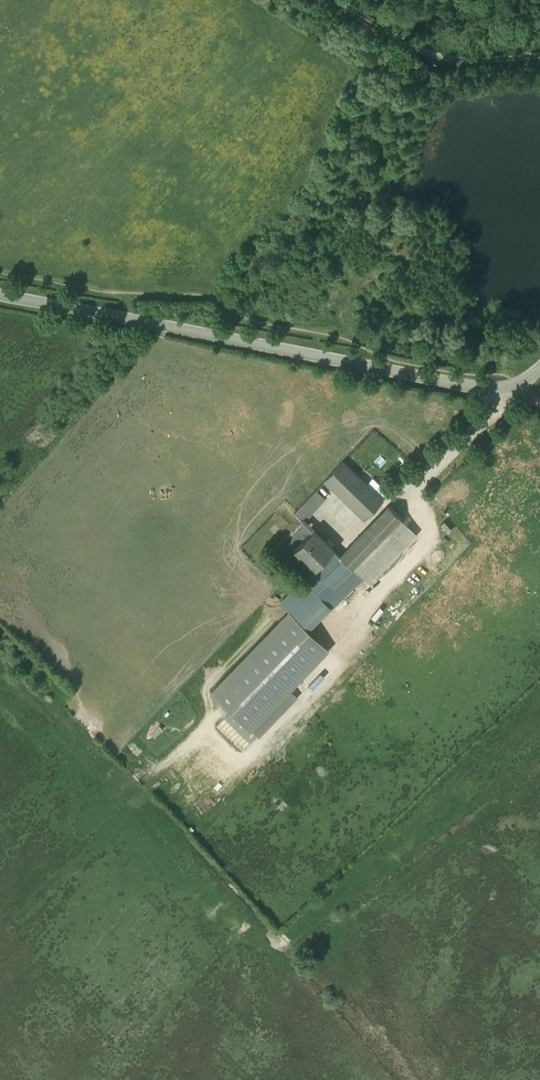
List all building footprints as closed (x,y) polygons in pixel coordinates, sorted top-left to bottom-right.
[(382,497),(343,459),(325,477),(365,516),(382,497)] [(294,510),(303,519),(325,496),(316,487),(294,510)] [(341,554),(334,548),(314,568),(322,575),(322,576),(324,578),(324,577),(331,585),(333,587),(335,585),(334,585),(351,567),(351,568),(353,566),(353,565),(355,563),(401,515),(389,504),(341,554)] [(412,526),(401,515),(355,563),(363,572),(366,574),(412,526)] [(314,527),(312,529),(296,546),(295,546),(293,548),(295,550),(296,550),(303,557),(305,559),(312,566),(312,567),(314,568),(334,548),(332,546),(325,539),(325,538),(323,536),(323,537),(315,529),(316,529),(314,527)] [(324,577),(324,578),(314,587),(332,604),(363,572),(355,563),(353,565),(353,566),(351,568),(351,567),(334,585),(335,585),(333,587),(331,585),(324,577)] [(282,600),(274,593),(270,598),(278,605),(282,600)] [(289,612),(212,691),(232,711),(251,730),(290,690),(328,650),(289,612)] [(290,690),(251,730),(257,735),(296,696),(290,690)] [(251,730),(232,711),(227,716),(252,741),(257,735),(251,730)]
